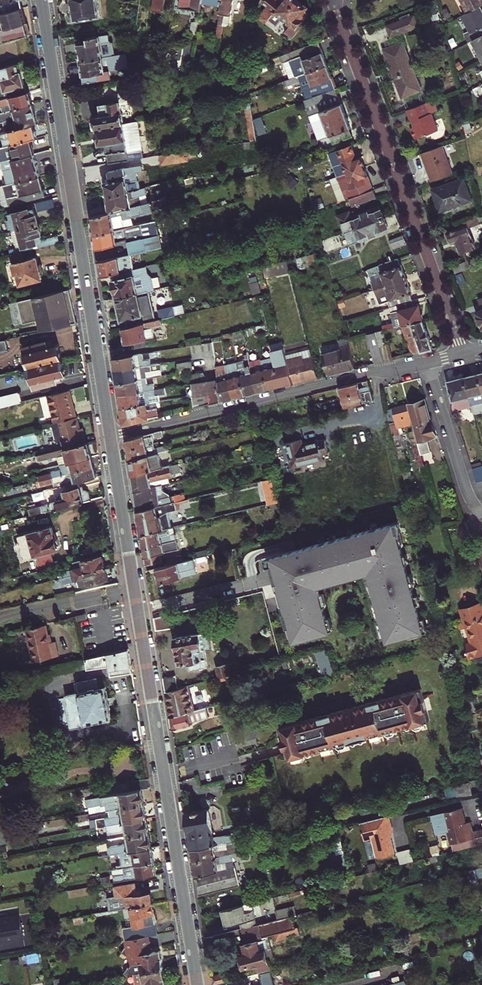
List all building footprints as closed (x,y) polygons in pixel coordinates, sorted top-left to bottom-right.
[(22,8),(20,0),(0,0),(0,12),(0,14),(21,8),(22,8)] [(75,21),(100,17),(97,0),(72,0),(72,4),(68,5),(68,8),(69,12),(74,11),(75,21)] [(164,12),(165,0),(154,0),(153,10),(164,12)] [(180,5),(201,9),(201,8),(202,0),(181,0),(180,5)] [(222,0),(202,0),(202,2),(217,5),(216,10),(215,10),(214,18),(215,18),(219,19),(222,0)] [(219,19),(216,37),(222,37),(223,25),(225,14),(231,15),(233,0),(222,0),(219,19)] [(241,12),(249,13),(251,0),(243,0),(241,12)] [(284,19),(298,1),(296,0),(263,0),(262,1),(268,7),(261,16),(261,19),(266,23),(269,19),(277,26),(284,19)] [(468,12),(480,6),(481,5),(481,0),(462,0),(468,12)] [(304,10),(305,7),(298,1),(284,19),(291,25),(285,32),(291,37),(301,26),(299,24),(308,13),(304,10)] [(215,10),(216,10),(217,5),(202,2),(201,8),(215,10)] [(463,15),(472,32),(465,35),(469,43),(473,41),(481,36),(481,10),(480,6),(468,12),(463,15)] [(0,14),(0,31),(2,30),(5,41),(28,35),(25,24),(21,8),(0,14)] [(437,9),(429,11),(431,20),(439,19),(437,9)] [(388,27),(392,36),(417,26),(414,17),(388,27)] [(160,48),(163,22),(157,23),(154,49),(160,48)] [(110,41),(109,34),(88,37),(89,43),(79,45),(80,50),(81,60),(104,57),(101,43),(110,41)] [(481,58),(481,36),(473,41),(481,58)] [(112,55),(110,41),(101,43),(104,57),(112,55)] [(319,42),(274,59),(276,65),(282,62),(284,63),(289,61),(295,77),(328,65),(323,53),(319,42)] [(392,68),(403,97),(420,90),(403,43),(385,50),(392,68)] [(83,70),(85,82),(111,78),(109,71),(128,68),(126,53),(112,55),(104,57),(81,60),(83,70)] [(236,63),(238,74),(246,73),(244,61),(236,63)] [(284,63),(290,79),(295,77),(289,61),(284,63)] [(22,63),(0,69),(0,99),(0,100),(26,93),(23,82),(22,78),(24,77),(23,72),(25,71),(22,63)] [(281,86),(281,88),(300,81),(307,99),(308,98),(336,88),(335,86),(332,78),(328,65),(295,77),(290,79),(280,83),(280,84),(281,86)] [(119,93),(118,85),(97,88),(98,96),(119,93)] [(346,115),(341,103),(336,88),(308,98),(307,99),(304,100),(312,123),(324,118),(330,136),(333,144),(353,136),(350,129),(351,128),(346,115)] [(3,113),(32,105),(31,100),(29,92),(26,93),(0,100),(3,113)] [(119,94),(121,104),(131,103),(133,100),(132,94),(129,92),(119,94)] [(100,107),(101,115),(95,116),(97,128),(124,123),(121,104),(119,94),(119,93),(98,96),(100,107)] [(434,112),(439,111),(435,100),(408,110),(415,127),(412,128),(414,134),(416,139),(441,130),(434,112)] [(250,103),(244,104),(250,141),(257,140),(253,119),(250,103)] [(33,125),(37,124),(35,115),(32,105),(3,113),(0,113),(0,123),(3,123),(6,132),(33,125)] [(254,119),(259,135),(268,133),(262,117),(254,119)] [(312,123),(318,140),(330,136),(324,118),(312,123)] [(99,145),(106,144),(109,164),(143,158),(138,121),(124,123),(97,128),(99,142),(99,145)] [(463,123),(465,133),(472,131),(470,121),(463,123)] [(31,140),(37,138),(36,134),(34,130),(37,129),(36,127),(34,128),(33,125),(6,132),(2,133),(5,147),(31,140)] [(1,163),(35,154),(33,148),(31,140),(5,147),(0,148),(0,163),(1,163)] [(329,153),(338,176),(348,173),(365,167),(362,161),(361,157),(356,159),(351,145),(329,153)] [(453,173),(443,146),(422,153),(430,173),(431,173),(433,181),(453,173)] [(5,186),(40,176),(38,166),(35,154),(1,163),(6,180),(3,181),(5,186)] [(304,163),(306,172),(313,170),(311,161),(304,163)] [(110,182),(105,183),(107,196),(141,188),(137,172),(143,171),(142,165),(125,167),(109,172),(110,178),(110,182)] [(370,180),(368,181),(368,179),(367,177),(368,176),(365,167),(348,173),(338,176),(337,177),(346,199),(346,200),(349,199),(374,190),(370,180)] [(3,208),(46,197),(44,189),(40,176),(5,186),(0,187),(0,197),(3,208)] [(337,177),(331,179),(339,202),(346,199),(337,177)] [(441,210),(471,199),(463,179),(433,190),(438,202),(441,210)] [(141,188),(107,196),(109,204),(110,212),(142,204),(140,196),(147,194),(146,187),(141,188)] [(349,199),(352,206),(376,197),(374,190),(349,199)] [(110,212),(91,217),(92,225),(94,235),(118,229),(117,222),(125,220),(125,219),(132,217),(154,211),(154,209),(169,205),(167,197),(142,204),(110,212)] [(54,202),(53,199),(36,203),(38,212),(55,207),(54,202)] [(12,231),(39,225),(37,215),(36,216),(34,216),(32,209),(8,214),(12,231)] [(339,216),(345,232),(384,218),(382,213),(381,209),(372,213),(371,210),(351,217),(350,212),(339,216)] [(125,220),(117,222),(118,229),(134,226),(132,217),(125,219),(125,220)] [(349,244),(379,233),(378,230),(387,227),(386,222),(384,218),(345,232),(349,244)] [(480,224),(478,218),(459,224),(460,228),(447,232),(451,243),(456,241),(457,245),(456,247),(457,249),(458,251),(460,254),(476,248),(468,228),(480,224)] [(96,249),(128,242),(130,254),(132,254),(162,247),(157,221),(134,226),(118,229),(94,235),(95,246),(96,249)] [(39,225),(12,231),(16,248),(10,250),(11,255),(12,255),(22,252),(60,243),(58,236),(42,240),(43,241),(40,242),(39,235),(41,234),(39,225)] [(389,240),(392,249),(407,244),(403,235),(389,240)] [(21,284),(42,279),(40,271),(39,266),(37,258),(24,261),(22,252),(12,255),(16,275),(18,274),(21,284)] [(134,269),(132,254),(130,254),(98,261),(99,270),(100,277),(114,274),(134,269)] [(304,262),(315,260),(313,254),(303,257),(304,262)] [(296,258),(298,270),(306,268),(304,262),(303,257),(296,258)] [(375,290),(406,279),(403,269),(401,265),(398,259),(378,266),(382,277),(372,281),(375,290)] [(469,268),(466,261),(454,266),(456,273),(469,268)] [(116,281),(113,281),(114,287),(117,299),(149,291),(155,290),(152,278),(148,273),(147,266),(134,269),(114,274),(116,281)] [(367,270),(372,281),(382,277),(378,266),(367,270)] [(411,294),(412,294),(410,288),(406,279),(375,290),(380,304),(388,301),(390,307),(413,301),(411,294)] [(72,303),(69,290),(18,302),(23,324),(39,320),(42,331),(77,323),(72,303)] [(156,320),(149,291),(117,299),(119,311),(118,311),(119,315),(120,319),(121,319),(122,320),(126,319),(128,327),(156,320)] [(421,311),(420,305),(414,307),(413,301),(390,307),(394,323),(382,326),(384,330),(403,325),(423,320),(421,311)] [(17,302),(10,304),(14,324),(21,323),(17,302)] [(173,306),(159,309),(161,319),(176,316),(173,306)] [(161,319),(156,320),(128,327),(123,328),(124,337),(125,343),(134,341),(135,349),(148,347),(147,344),(146,339),(149,338),(154,337),(153,327),(162,325),(161,319)] [(403,325),(413,354),(433,349),(427,331),(423,320),(403,325)] [(243,330),(245,337),(253,335),(251,328),(243,330)] [(243,330),(232,332),(233,338),(234,340),(245,337),(243,330)] [(376,332),(380,347),(387,345),(384,330),(376,332)] [(375,332),(367,334),(375,363),(383,361),(380,347),(376,332),(375,332)] [(200,337),(186,340),(187,347),(191,346),(198,345),(202,344),(201,339),(200,337)] [(339,341),(340,347),(349,345),(347,339),(339,341)] [(9,350),(7,340),(0,341),(0,352),(9,350)] [(26,369),(62,360),(58,344),(52,345),(48,346),(46,342),(25,347),(26,352),(22,353),(26,369)] [(270,345),(271,351),(284,348),(283,342),(270,345)] [(209,343),(206,344),(208,356),(214,355),(212,343),(209,343)] [(208,356),(206,344),(202,344),(198,345),(200,358),(208,356)] [(200,358),(198,345),(191,346),(193,358),(200,358)] [(322,354),(327,375),(340,372),(355,368),(349,345),(340,347),(341,350),(322,354)] [(271,351),(273,358),(270,359),(271,362),(262,364),(269,390),(281,387),(293,383),(287,360),(286,356),(284,348),(271,351)] [(310,349),(286,356),(287,360),(303,356),(304,360),(313,357),(310,349)] [(150,360),(144,360),(142,353),(113,358),(114,365),(115,370),(151,365),(150,360)] [(318,377),(313,357),(304,360),(303,356),(287,360),(293,383),(305,380),(318,377)] [(261,359),(249,361),(250,365),(257,392),(263,391),(269,390),(262,364),(261,361),(261,359)] [(66,375),(62,360),(26,369),(30,384),(34,383),(35,388),(57,382),(56,378),(60,377),(66,375)] [(244,360),(237,362),(246,395),(252,394),(257,392),(250,365),(246,366),(244,360)] [(192,361),(177,363),(179,373),(193,371),(192,361)] [(225,365),(231,388),(234,398),(239,397),(246,395),(237,362),(225,365)] [(151,365),(115,370),(115,375),(117,383),(147,378),(162,376),(160,363),(151,365)] [(220,392),(222,401),(227,400),(234,398),(231,388),(225,365),(216,366),(218,380),(220,392)] [(209,381),(204,373),(204,372),(192,374),(193,384),(209,381)] [(464,377),(471,404),(481,401),(481,388),(479,374),(471,376),(464,377)] [(471,404),(464,377),(454,380),(448,381),(453,401),(453,409),(471,405),(471,404)] [(147,385),(147,378),(117,383),(118,390),(119,395),(155,390),(154,383),(147,385)] [(193,384),(195,396),(210,394),(220,392),(218,380),(209,381),(193,384)] [(341,394),(341,398),(371,391),(371,390),(368,381),(363,382),(364,387),(359,389),(358,383),(339,388),(341,394)] [(156,396),(167,394),(166,388),(155,390),(119,395),(120,401),(121,407),(147,404),(151,403),(150,397),(156,396)] [(55,423),(77,417),(75,409),(73,409),(72,404),(69,390),(49,396),(55,423)] [(374,400),(371,391),(341,398),(343,403),(344,408),(346,407),(362,403),(374,400)] [(23,402),(20,392),(0,397),(0,407),(23,402)] [(220,392),(210,394),(211,403),(222,401),(220,392)] [(192,397),(194,408),(211,403),(210,394),(195,396),(192,397)] [(416,403),(408,405),(413,423),(415,431),(422,454),(431,452),(428,438),(437,436),(433,421),(431,421),(425,400),(416,403)] [(362,403),(346,407),(348,416),(365,411),(362,403)] [(159,416),(158,408),(148,410),(147,404),(121,407),(122,415),(124,425),(159,416)] [(405,478),(412,477),(405,448),(406,447),(401,426),(413,423),(408,405),(395,408),(387,410),(390,423),(396,445),(405,478)] [(59,450),(87,443),(84,433),(83,428),(80,429),(77,417),(55,423),(52,424),(59,450)] [(389,447),(396,445),(390,423),(384,424),(374,427),(377,440),(386,438),(389,447)] [(163,436),(162,431),(126,440),(127,445),(128,450),(154,444),(153,439),(163,436)] [(418,467),(425,466),(422,454),(415,431),(409,432),(418,467)] [(297,440),(286,443),(293,467),(324,460),(322,454),(329,452),(325,440),(319,441),(319,440),(302,444),(298,445),(297,440)] [(59,450),(24,459),(26,465),(58,457),(60,465),(92,456),(90,451),(88,442),(87,443),(59,450)] [(155,448),(154,444),(128,450),(129,456),(129,460),(149,455),(149,453),(155,451),(156,451),(155,448)] [(132,475),(162,468),(159,453),(156,454),(149,455),(129,460),(131,469),(132,475)] [(41,480),(94,466),(93,462),(92,456),(60,465),(61,469),(51,472),(51,473),(40,476),(41,480)] [(169,478),(173,476),(173,474),(181,472),(179,464),(162,468),(132,475),(133,482),(134,491),(163,485),(170,483),(169,478)] [(96,472),(94,466),(41,480),(42,484),(53,481),(55,488),(67,484),(78,482),(97,477),(96,472)] [(481,481),(481,467),(473,469),(477,482),(481,481)] [(264,471),(267,480),(272,479),(270,474),(269,469),(264,471)] [(279,502),(272,479),(267,480),(262,481),(268,505),(270,504),(276,503),(279,502)] [(81,491),(78,482),(67,484),(69,490),(64,492),(66,499),(52,503),(51,505),(51,507),(49,507),(49,505),(46,505),(28,510),(30,516),(91,500),(89,495),(89,492),(85,490),(83,490),(81,491)] [(179,494),(170,497),(169,495),(164,492),(163,485),(134,491),(136,501),(137,511),(179,501),(181,501),(180,496),(179,494)] [(52,503),(66,499),(64,492),(60,493),(61,496),(49,499),(46,505),(49,505),(49,507),(51,507),(51,505),(52,503)] [(386,508),(398,505),(397,499),(385,502),(386,508)] [(181,509),(179,501),(137,511),(139,525),(141,535),(168,528),(172,527),(168,512),(181,509)] [(399,522),(269,557),(275,579),(279,593),(292,641),(330,631),(318,586),(371,572),(389,640),(411,634),(412,637),(425,633),(398,533),(401,532),(399,522)] [(35,554),(36,555),(32,556),(36,572),(55,567),(51,551),(58,550),(58,548),(59,546),(58,542),(58,540),(55,539),(52,528),(49,528),(48,527),(45,528),(45,529),(30,533),(33,545),(29,546),(32,555),(35,554)] [(160,554),(179,549),(176,534),(170,535),(168,528),(141,535),(143,551),(146,565),(161,562),(160,554)] [(481,544),(481,536),(473,539),(475,546),(481,544)] [(197,558),(209,555),(208,549),(196,552),(197,558)] [(104,560),(102,555),(74,562),(75,569),(59,573),(60,579),(106,567),(104,560)] [(168,559),(169,565),(183,561),(181,555),(168,559)] [(169,565),(156,569),(159,579),(160,583),(198,573),(194,559),(183,561),(169,565)] [(80,585),(108,578),(107,575),(106,567),(60,579),(62,585),(78,580),(80,585)] [(239,597),(234,598),(230,600),(231,605),(241,603),(239,597)] [(477,658),(478,660),(481,661),(481,603),(472,606),(461,610),(465,622),(467,628),(472,643),(465,645),(469,658),(476,656),(477,658)] [(166,607),(153,610),(154,618),(168,615),(166,607)] [(154,618),(156,631),(171,628),(168,615),(154,618)] [(34,662),(59,656),(56,641),(50,643),(46,625),(31,629),(26,630),(34,662)] [(209,633),(176,638),(178,650),(180,664),(189,662),(190,670),(208,667),(205,649),(212,648),(209,633)] [(109,665),(111,677),(133,673),(130,654),(129,649),(87,659),(88,669),(109,665)] [(327,649),(316,653),(323,676),(334,673),(327,649)] [(217,667),(220,677),(231,674),(232,674),(229,664),(217,667)] [(176,676),(164,678),(166,692),(178,689),(176,676)] [(79,693),(67,695),(73,726),(77,724),(78,728),(89,726),(88,722),(113,717),(110,703),(106,687),(100,688),(98,678),(76,683),(79,693)] [(168,707),(170,717),(194,711),(188,686),(178,689),(166,692),(168,707)] [(421,689),(280,727),(283,738),(285,747),(288,758),(293,757),(304,754),(307,753),(318,750),(321,749),(332,747),(336,746),(347,743),(353,741),(365,738),(371,736),(382,733),(386,732),(396,730),(400,728),(411,726),(414,725),(425,722),(430,721),(427,710),(424,700),(421,689)] [(465,701),(468,714),(475,712),(472,699),(468,701),(465,701)] [(192,725),(191,722),(209,717),(207,708),(194,711),(170,717),(171,726),(172,730),(192,725)] [(469,716),(473,730),(480,728),(477,718),(476,713),(469,716)] [(425,722),(414,725),(416,732),(427,729),(425,722)] [(396,730),(386,732),(387,740),(398,737),(396,730)] [(382,733),(371,736),(373,743),(384,740),(382,733)] [(365,738),(353,741),(354,746),(366,743),(365,738)] [(347,743),(336,746),(338,753),(348,750),(347,743)] [(332,747),(321,749),(323,757),(334,754),(332,747)] [(304,754),(293,757),(295,764),(306,761),(304,754)] [(425,768),(426,774),(433,773),(431,766),(425,768)] [(151,787),(149,778),(129,782),(101,787),(102,796),(87,799),(87,806),(89,807),(90,814),(107,811),(110,810),(145,804),(143,795),(142,788),(151,787)] [(449,801),(473,795),(470,782),(446,788),(449,801)] [(107,825),(147,818),(146,811),(145,804),(110,810),(111,817),(97,819),(99,827),(107,825)] [(461,808),(432,815),(437,834),(448,831),(451,844),(474,838),(473,831),(470,822),(468,822),(465,823),(461,808)] [(214,832),(210,809),(201,810),(201,809),(193,810),(193,812),(186,813),(187,818),(192,848),(216,844),(248,838),(252,837),(250,829),(232,832),(232,834),(213,837),(212,832),(214,832)] [(391,824),(389,816),(360,823),(364,840),(366,840),(372,838),(377,858),(395,853),(389,832),(393,831),(391,824)] [(149,826),(147,818),(107,825),(109,833),(127,829),(128,836),(150,832),(149,826)] [(92,828),(99,827),(97,819),(90,820),(92,828)] [(100,834),(109,833),(107,825),(99,827),(100,834)] [(473,831),(474,838),(451,844),(453,851),(481,844),(481,829),(473,831)] [(0,831),(0,844),(15,842),(13,835),(7,836),(6,830),(0,831)] [(151,841),(150,832),(128,836),(128,839),(127,840),(128,844),(129,846),(127,846),(125,844),(113,846),(110,848),(111,853),(114,854),(120,853),(152,847),(151,841)] [(264,847),(270,845),(267,834),(261,835),(264,847)] [(233,854),(239,852),(238,848),(249,846),(248,838),(216,844),(192,848),(193,855),(194,862),(217,857),(233,854)] [(377,858),(372,838),(366,840),(370,860),(377,858)] [(154,855),(152,847),(120,853),(122,865),(118,865),(118,868),(155,862),(154,855)] [(416,861),(413,848),(397,852),(401,865),(416,861)] [(234,861),(242,859),(241,852),(239,852),(233,854),(217,857),(194,862),(197,876),(219,870),(235,866),(234,861)] [(156,868),(155,862),(118,868),(114,869),(116,882),(157,874),(156,868)] [(219,870),(197,876),(197,881),(199,895),(240,885),(235,866),(219,870)] [(473,878),(481,876),(481,868),(481,867),(471,870),(473,878)] [(131,907),(153,903),(152,898),(151,893),(142,895),(141,891),(137,892),(135,883),(116,887),(117,896),(112,897),(114,902),(106,904),(106,905),(107,911),(131,907)] [(290,898),(289,893),(273,897),(274,902),(290,898)] [(123,928),(125,940),(149,936),(158,934),(155,916),(153,903),(131,907),(135,926),(123,928)] [(257,925),(251,903),(223,910),(226,919),(227,926),(241,922),(243,928),(257,925)] [(106,905),(98,907),(88,908),(90,915),(107,911),(106,905)] [(276,910),(278,919),(293,915),(296,915),(294,906),(276,910)] [(0,918),(0,941),(24,936),(19,914),(0,918)] [(271,970),(269,962),(273,961),(267,938),(264,939),(263,937),(276,933),(277,940),(300,934),(298,926),(296,927),(293,915),(278,919),(257,925),(243,928),(247,944),(244,944),(247,954),(241,956),(242,960),(244,967),(246,966),(253,964),(254,968),(257,968),(258,973),(271,970)] [(449,935),(447,928),(437,930),(439,937),(449,935)] [(135,973),(163,968),(162,959),(158,960),(156,951),(152,952),(149,936),(125,940),(127,946),(122,952),(128,956),(130,965),(124,973),(128,975),(135,973)] [(20,957),(21,964),(29,963),(28,956),(20,957)] [(166,982),(163,968),(135,973),(137,984),(166,984),(166,982)] [(213,984),(214,984),(228,981),(230,981),(228,973),(211,976),(213,984)] [(258,979),(251,981),(249,976),(230,981),(228,981),(229,984),(259,984),(258,979)]
